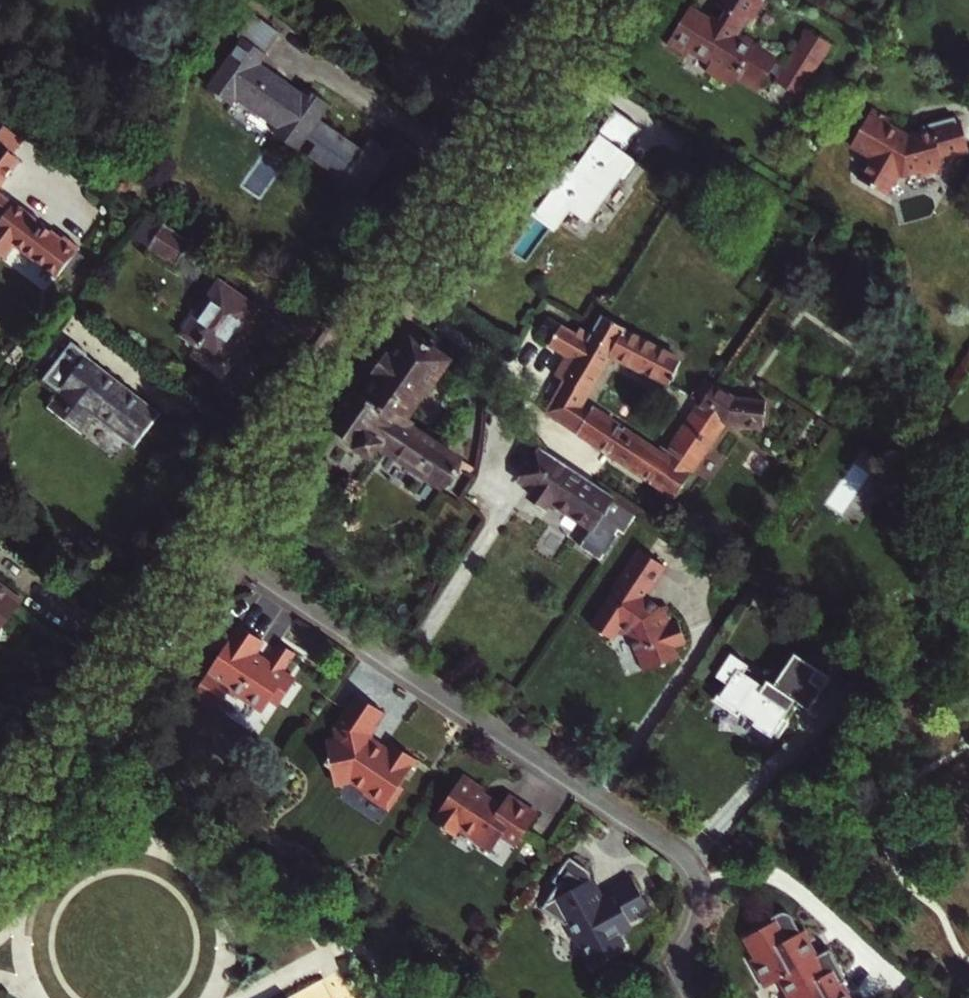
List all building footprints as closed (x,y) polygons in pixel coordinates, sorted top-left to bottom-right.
[(722,8),(735,15),(730,24),(722,20),(718,23),(694,9),(672,46),(692,58),(695,52),(715,65),(711,72),(730,83),(741,80),(745,74),(767,86),(782,61),(765,51),(767,46),(743,32),(750,20),(756,23),(766,5),(761,2),(762,0),(727,0),(722,8)] [(234,102),(239,96),(283,127),(278,134),(302,150),(335,103),(310,85),(305,91),(263,62),(284,31),(257,12),(242,33),(247,36),(242,43),(235,38),(215,66),(222,71),(211,86),(234,102)] [(812,32),(789,89),(808,97),(832,40),(812,32)] [(745,74),(741,80),(763,93),(767,86),(745,74)] [(862,138),(878,147),(879,152),(864,176),(892,193),(905,172),(909,174),(927,171),(928,176),(946,173),(945,168),(950,167),(949,159),(968,155),(968,125),(966,126),(959,127),(958,121),(930,127),(931,132),(917,134),(915,139),(908,134),(907,128),(897,122),(899,117),(882,106),(862,138)] [(553,186),(531,215),(554,232),(571,211),(588,223),(620,179),(625,183),(639,164),(624,152),(641,129),(615,110),(586,150),(588,152),(574,172),(567,167),(552,186),(553,186)] [(317,157),(353,175),(347,186),(368,197),(388,157),(332,128),(317,157)] [(22,164),(0,147),(0,193),(22,164)] [(8,221),(17,209),(0,196),(0,215),(8,221)] [(18,208),(17,209),(8,221),(0,230),(0,255),(9,262),(20,248),(61,279),(83,251),(67,239),(64,243),(18,208)] [(195,245),(167,228),(152,253),(180,270),(195,245)] [(224,284),(187,333),(221,359),(259,310),(224,284)] [(673,383),(686,359),(628,329),(630,326),(609,314),(598,333),(587,327),(583,334),(552,315),(544,328),(559,337),(555,343),(572,353),(560,373),(570,379),(552,408),(584,429),(595,413),(584,406),(615,353),(673,383)] [(362,388),(338,421),(367,440),(364,444),(378,453),(383,445),(442,486),(450,474),(453,476),(459,468),(455,466),(458,461),(404,424),(411,414),(406,410),(427,379),(434,383),(452,356),(415,331),(398,355),(395,353),(384,368),(387,370),(370,394),(362,388)] [(99,414),(140,444),(163,413),(90,357),(93,353),(76,341),(48,378),(76,399),(65,414),(87,430),(99,414)] [(599,407),(595,413),(584,429),(680,494),(729,422),(767,428),(771,401),(714,392),(675,449),(670,445),(666,452),(599,407)] [(638,509),(545,447),(528,472),(544,482),(535,495),(549,504),(554,497),(596,526),(584,545),(605,559),(638,509)] [(852,515),(875,487),(855,471),(832,499),(852,515)] [(616,622),(630,632),(636,666),(672,659),(672,645),(683,643),(679,622),(673,623),(669,603),(660,605),(643,593),(647,587),(650,589),(668,561),(640,543),(591,620),(609,632),(616,622)] [(25,601),(0,583),(0,635),(25,601)] [(269,639),(247,624),(244,628),(241,626),(226,648),(229,650),(203,691),(216,698),(225,698),(234,684),(272,708),(280,696),(284,699),(299,676),(292,672),(304,655),(286,643),(275,661),(261,652),(269,639)] [(832,672),(796,649),(776,681),(767,675),(763,681),(743,669),(747,664),(730,653),(717,674),(729,682),(714,699),(738,714),(742,708),(756,717),(752,723),(769,734),(771,731),(777,735),(789,715),(782,710),(786,704),(781,700),(787,691),(810,706),(832,672)] [(389,711),(360,692),(337,726),(341,737),(332,741),(338,756),(333,763),(340,767),(345,782),(361,776),(396,802),(403,800),(411,789),(409,782),(415,773),(409,770),(416,759),(422,763),(426,756),(401,739),(395,749),(377,737),(377,730),(389,711)] [(415,773),(422,763),(416,759),(409,770),(415,773)] [(486,786),(464,772),(433,819),(455,833),(461,824),(480,836),(478,840),(492,849),(503,832),(517,841),(537,809),(507,790),(500,801),(489,797),(482,793),(486,786)] [(593,867),(573,853),(557,877),(564,881),(547,906),(571,921),(584,943),(589,939),(596,950),(603,952),(609,949),(612,954),(627,945),(618,930),(630,923),(628,919),(652,905),(636,877),(603,896),(593,880),(593,867)] [(844,966),(835,946),(822,953),(817,950),(811,951),(801,932),(807,929),(799,912),(794,908),(789,907),(778,912),(780,916),(750,931),(760,951),(755,954),(769,982),(783,974),(794,996),(791,997),(854,997),(840,968),(844,966)]
